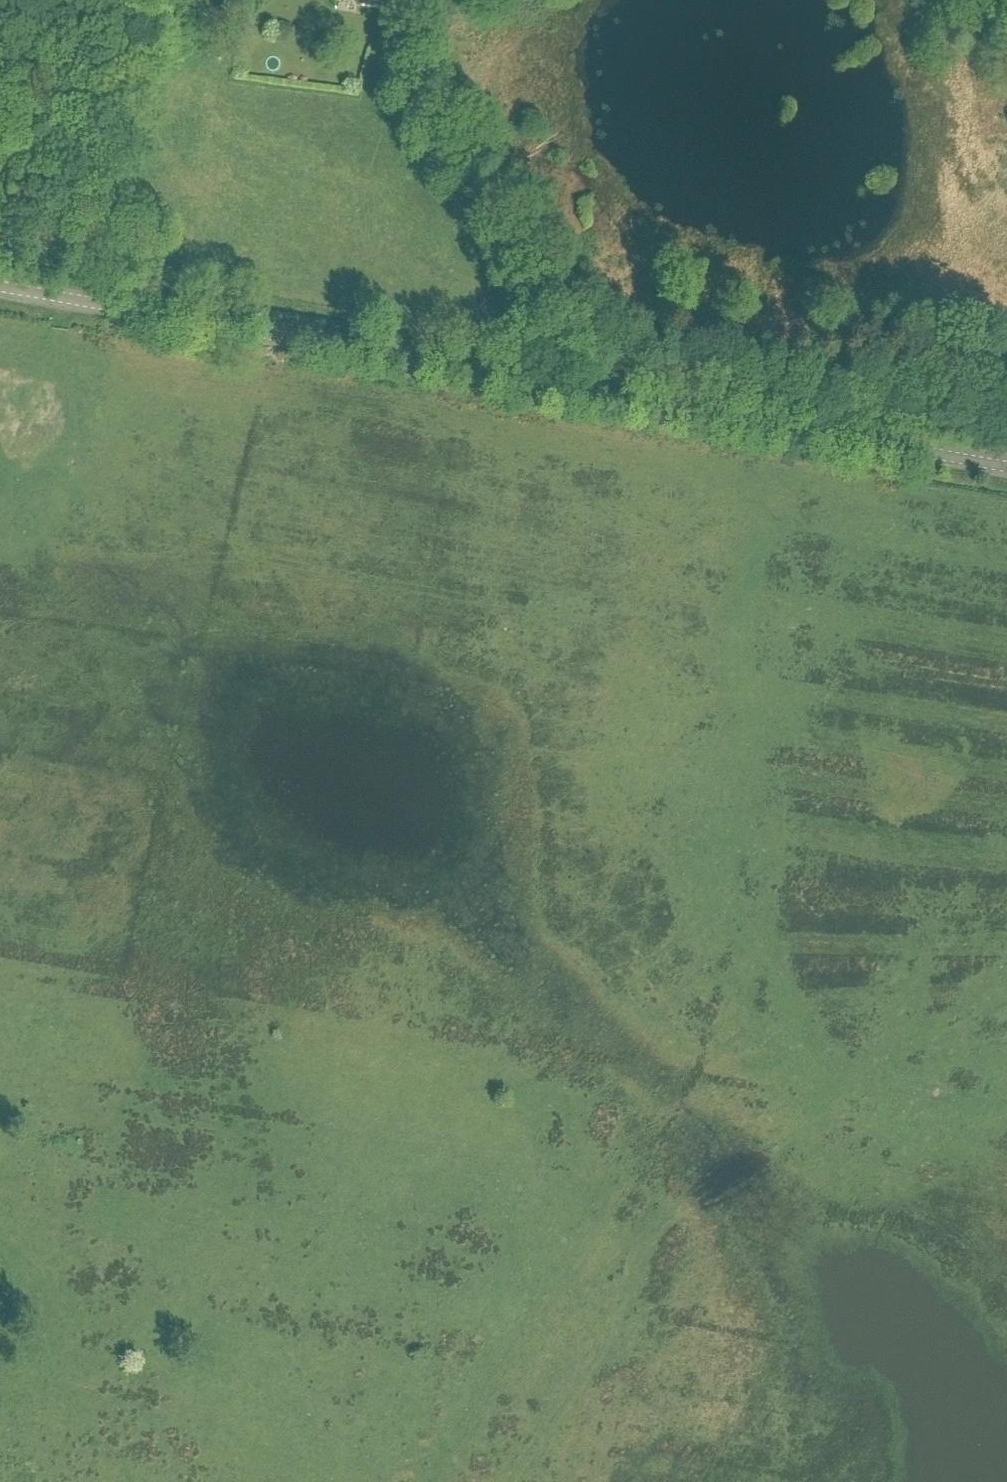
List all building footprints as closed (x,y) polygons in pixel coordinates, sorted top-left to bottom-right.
[(386,0),(362,0),(364,0),(363,6),(380,9),(381,4),(385,4),(386,0)]
